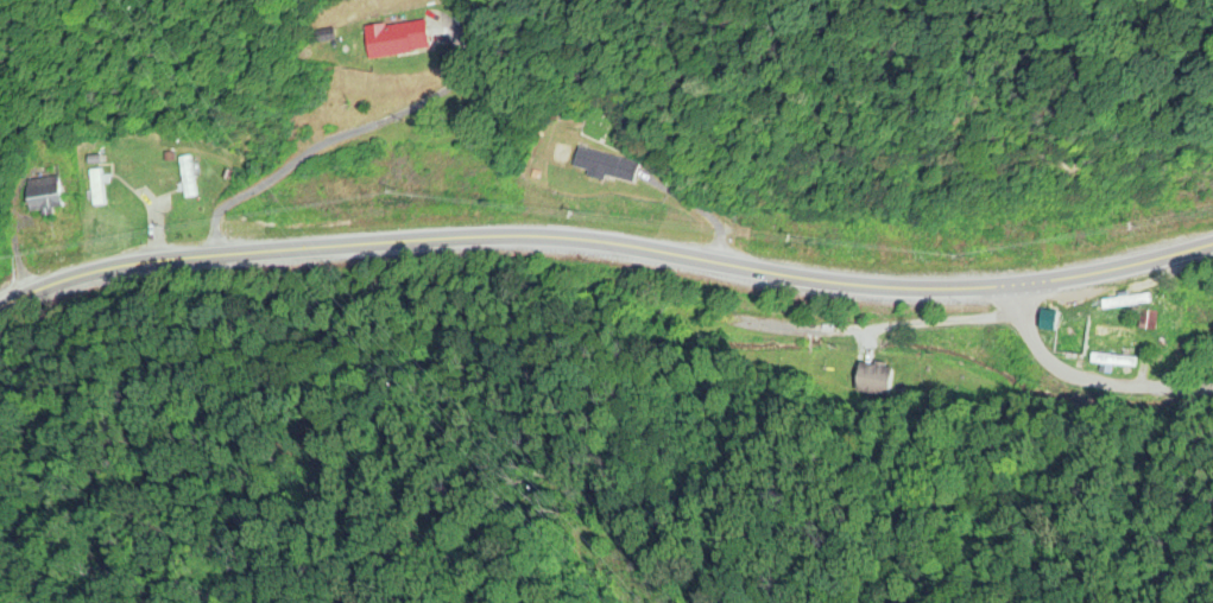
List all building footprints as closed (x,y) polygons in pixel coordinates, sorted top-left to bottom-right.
[(361,28),(365,59),(426,52),(423,21),(361,28)] [(632,187),(637,164),(576,148),(570,171),(632,187)] [(191,158),(179,159),(182,199),(195,198),(191,158)] [(89,206),(102,206),(102,171),(89,171),(89,206)] [(24,180),(24,211),(58,211),(58,180),(24,180)] [(857,395),(892,395),(892,366),(857,366),(857,395)]
